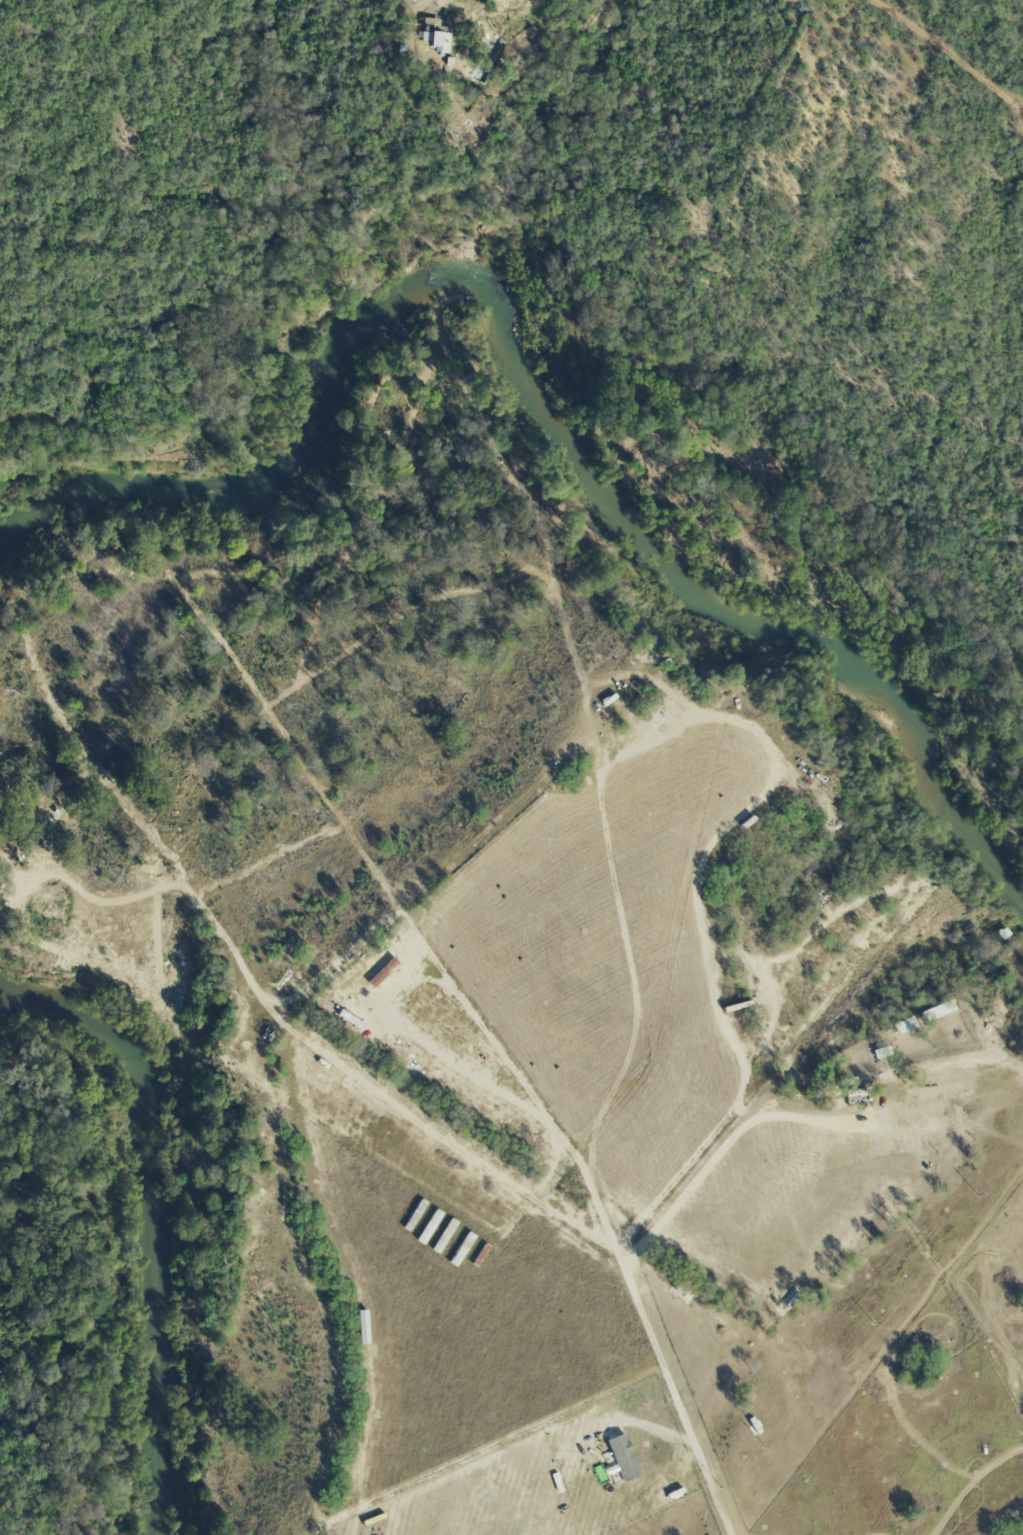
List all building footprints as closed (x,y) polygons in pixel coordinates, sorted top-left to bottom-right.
[(433,52),(447,53),(448,27),(435,27),(435,31),(420,31),(420,43),(433,44),(433,52)] [(363,1023),(339,1008),(335,1015),(359,1029),(363,1023)] [(357,1344),(368,1343),(367,1310),(356,1310),(357,1344)] [(605,1439),(622,1482),(639,1475),(623,1432),(605,1439)]
